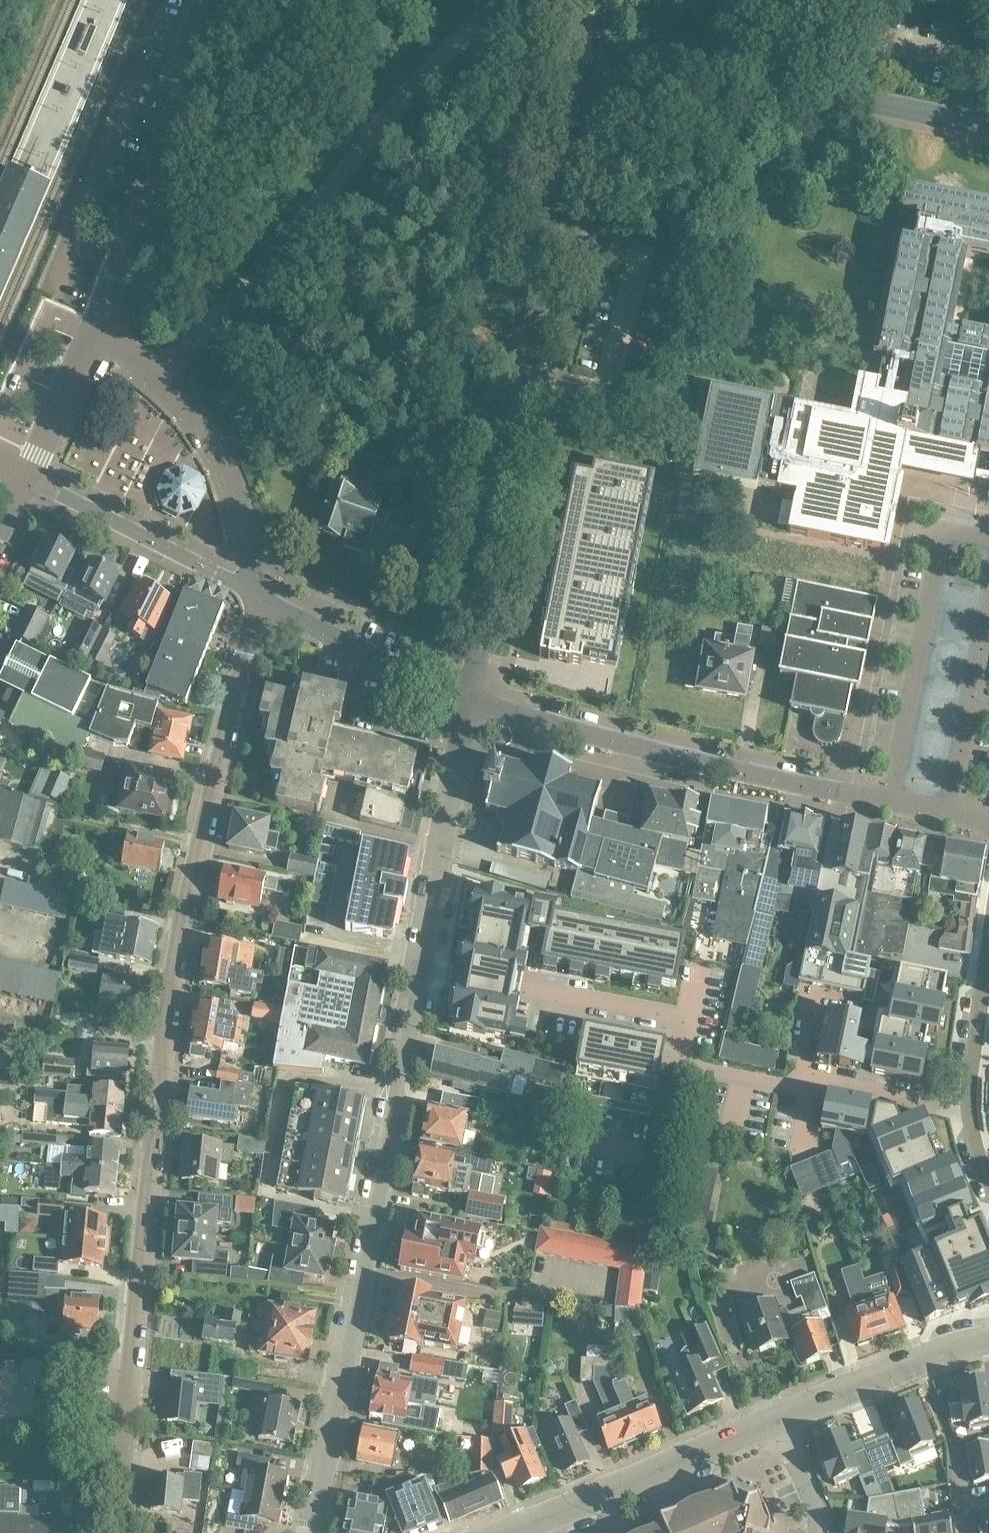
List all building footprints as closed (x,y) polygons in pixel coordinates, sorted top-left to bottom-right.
[(23,218),(25,212),(27,208),(28,206),(32,197),(33,195),(31,194),(16,188),(16,187),(14,186),(13,188),(13,189),(9,198),(8,200),(4,210),(3,212),(0,220),(0,271),(2,266),(3,264),(7,255),(8,253),(12,243),(13,241),(17,232),(18,230),(18,229),(22,220),(23,218)] [(792,417),(777,413),(780,400),(702,384),(692,431),(701,433),(693,477),(756,490),(757,486),(777,490),(777,492),(797,496),(796,502),(795,502),(794,503),(788,532),(789,532),(789,533),(808,537),(807,544),(806,543),(806,545),(805,545),(800,573),(800,575),(878,590),(879,589),(878,588),(891,523),(892,523),(892,521),(891,521),(892,515),(893,515),(894,513),(893,513),(898,485),(899,485),(900,484),(899,483),(900,477),(956,489),(963,450),(965,451),(965,450),(972,451),(971,452),(973,452),(973,451),(988,454),(988,336),(958,330),(958,329),(957,329),(957,330),(951,329),(966,252),(988,257),(988,203),(908,186),(903,210),(917,214),(911,240),(897,237),(873,355),(884,357),(882,363),(806,347),(806,349),(805,349),(800,377),(800,378),(801,379),(800,385),(799,385),(798,386),(792,417)] [(695,379),(685,377),(680,400),(690,402),(695,379)] [(554,645),(550,662),(592,671),(593,666),(626,673),(664,482),(603,469),(601,480),(584,477),(551,644),(554,645)] [(167,477),(160,492),(164,507),(179,515),(195,510),(202,495),(197,479),(183,471),(167,477)] [(347,534),(366,540),(378,505),(372,501),(375,493),(341,482),(338,491),(332,489),(318,530),(338,537),(341,530),(347,534)] [(33,568),(29,576),(53,588),(54,587),(65,592),(74,572),(69,570),(63,567),(71,551),(45,538),(30,567),(33,568)] [(82,577),(74,572),(65,592),(66,593),(96,610),(97,610),(102,602),(104,603),(117,575),(90,561),(82,577)] [(180,601),(182,597),(177,595),(176,592),(146,579),(142,579),(140,581),(127,604),(125,603),(118,614),(131,622),(126,632),(157,649),(180,601)] [(786,643),(864,657),(877,600),(798,584),(786,643)] [(180,601),(173,621),(146,691),(184,706),(210,640),(207,639),(214,607),(183,595),(182,597),(180,601)] [(737,603),(735,615),(746,617),(747,605),(737,603)] [(27,606),(12,637),(35,649),(49,618),(27,606)] [(83,668),(87,658),(89,655),(102,629),(87,621),(74,647),(67,660),(81,667),(83,668)] [(690,671),(687,687),(699,689),(699,691),(744,698),(751,658),(747,657),(752,630),(739,628),(737,641),(717,638),(715,652),(707,650),(703,673),(690,671)] [(763,628),(760,645),(775,648),(777,631),(763,628)] [(103,630),(89,658),(102,665),(117,636),(103,630)] [(864,657),(786,643),(779,676),(795,679),(850,690),(857,691),(864,657)] [(7,670),(0,683),(24,695),(78,722),(89,727),(94,718),(89,716),(78,710),(86,693),(96,698),(98,695),(102,687),(92,682),(19,646),(12,659),(7,670)] [(146,689),(151,676),(138,671),(131,688),(145,693),(146,689)] [(850,690),(795,679),(789,709),(809,713),(810,717),(812,720),(815,721),(813,730),(813,736),(816,742),(821,746),(827,747),(833,746),(836,744),(836,743),(839,739),(841,737),(842,731),(844,719),(845,720),(850,690)] [(400,831),(402,823),(418,756),(332,736),(334,725),(339,726),(346,697),(304,687),(300,701),(267,693),(260,721),(272,724),(266,750),(278,752),(272,779),(283,782),(278,805),(320,815),(328,780),(368,789),(360,822),(400,831)] [(108,690),(90,735),(114,744),(129,745),(135,726),(151,730),(156,714),(159,704),(108,690)] [(24,695),(11,722),(13,728),(15,729),(76,759),(91,728),(89,727),(78,722),(24,695)] [(153,734),(150,754),(181,762),(189,722),(188,722),(172,718),(156,714),(151,730),(154,731),(153,734)] [(105,756),(86,751),(81,766),(100,771),(105,756)] [(692,797),(682,796),(679,799),(676,798),(675,801),(670,800),(651,796),(650,797),(646,797),(643,814),(647,814),(642,835),(626,831),(628,822),(616,819),(605,816),(602,825),(592,822),(592,821),(601,789),(600,789),(567,780),(570,769),(536,760),(533,772),(499,762),(496,771),(489,775),(486,774),(486,776),(482,791),(481,792),(484,793),(486,796),(489,800),(486,809),(498,812),(497,817),(502,824),(506,826),(499,850),(578,873),(571,898),(662,921),(666,906),(646,900),(633,897),(634,890),(647,893),(654,867),(680,873),(696,876),(701,854),(686,851),(687,845),(689,845),(691,832),(696,833),(699,821),(694,820),(697,803),(694,802),(692,797)] [(114,768),(106,810),(162,821),(163,817),(168,818),(172,799),(166,798),(169,778),(114,768)] [(56,775),(47,797),(59,802),(62,803),(70,780),(56,775)] [(45,856),(57,809),(11,798),(12,796),(6,795),(0,792),(0,845),(45,856)] [(693,899),(686,933),(744,947),(746,948),(776,826),(765,824),(767,811),(711,801),(704,835),(701,854),(696,876),(692,899),(693,899)] [(76,815),(59,811),(57,818),(75,822),(76,815)] [(793,911),(810,915),(819,876),(821,862),(830,823),(824,822),(786,814),(786,815),(779,814),(776,826),(746,948),(719,1059),(774,1073),(779,1053),(744,1045),(735,1043),(736,1036),(746,1038),(772,926),(777,898),(793,899),(793,911)] [(232,826),(228,847),(263,855),(264,849),(273,851),(275,839),(265,837),(268,822),(236,816),(234,826),(232,826)] [(75,822),(57,818),(51,837),(60,839),(63,827),(73,829),(75,822)] [(877,831),(860,828),(831,822),(830,823),(821,862),(819,876),(810,915),(799,981),(865,995),(870,971),(871,962),(854,959),(858,942),(855,941),(877,831)] [(325,824),(322,838),(359,845),(361,832),(325,824)] [(925,841),(877,831),(855,941),(858,942),(854,959),(871,962),(878,963),(880,954),(891,957),(892,955),(902,957),(917,875),(918,875),(920,866),(925,841)] [(113,837),(111,850),(123,852),(121,867),(157,873),(162,844),(152,843),(152,842),(126,838),(126,839),(113,837)] [(933,868),(928,893),(954,897),(954,902),(961,903),(957,936),(945,934),(940,941),(939,948),(970,954),(978,897),(977,896),(980,877),(981,871),(984,851),(937,843),(925,841),(920,866),(933,868)] [(363,844),(355,887),(402,897),(409,864),(405,863),(406,856),(400,855),(400,851),(363,844)] [(336,849),(321,846),(319,854),(334,857),(336,849)] [(292,855),(289,873),(314,878),(318,861),(292,855)] [(493,864),(490,875),(543,892),(545,892),(549,880),(493,864)] [(290,883),(266,878),(266,876),(226,867),(225,869),(219,898),(218,900),(226,902),(227,904),(235,905),(236,904),(259,909),(259,907),(264,889),(288,895),(290,883)] [(131,869),(128,881),(164,891),(167,879),(131,869)] [(17,884),(5,881),(0,903),(0,907),(11,909),(17,884)] [(316,895),(317,886),(291,881),(290,889),(316,895)] [(17,884),(11,909),(23,912),(29,886),(17,884)] [(41,889),(29,886),(23,912),(35,915),(41,889)] [(355,887),(346,931),(383,938),(383,934),(390,936),(392,929),(395,930),(402,897),(355,887)] [(53,892),(41,889),(35,915),(47,917),(53,892)] [(53,892),(47,917),(59,920),(65,895),(53,892)] [(512,1001),(513,998),(513,993),(515,985),(516,979),(525,932),(530,904),(480,894),(475,919),(470,944),(464,976),(462,988),(462,990),(457,1017),(454,1029),(486,1035),(486,1034),(525,1041),(527,1031),(528,1027),(511,1024),(508,1023),(512,1001)] [(65,895),(59,920),(71,923),(76,897),(65,895)] [(558,966),(571,968),(583,970),(597,973),(609,975),(633,980),(645,982),(649,983),(660,985),(675,988),(680,959),(684,941),(554,916),(555,911),(557,903),(535,899),(528,932),(547,936),(542,963),(547,964),(558,966)] [(98,919),(105,920),(102,935),(97,934),(94,947),(93,947),(91,955),(115,959),(115,960),(148,967),(156,929),(125,923),(128,909),(101,903),(98,919)] [(276,921),(273,937),(302,944),(304,933),(305,928),(276,921)] [(203,961),(203,962),(248,969),(252,970),(255,948),(252,948),(238,946),(207,940),(203,961)] [(281,949),(277,972),(291,974),(294,952),(281,949)] [(289,987),(286,1001),(378,1019),(381,1019),(383,1010),(379,1010),(380,1004),(387,966),(319,952),(319,954),(309,952),(295,949),(294,952),(291,974),(289,987)] [(98,962),(70,956),(68,970),(96,975),(98,962)] [(203,962),(200,985),(231,990),(230,993),(230,994),(251,998),(253,982),(245,981),(248,969),(203,962)] [(7,963),(0,993),(7,994),(9,995),(14,996),(21,966),(7,963)] [(21,966),(14,996),(28,999),(35,969),(21,966)] [(48,972),(35,969),(28,999),(41,1002),(48,972)] [(942,998),(945,986),(946,978),(900,969),(890,1020),(882,1019),(875,1053),(870,1052),(865,1051),(865,1050),(854,1047),(859,1020),(826,1013),(817,1060),(820,1060),(828,1062),(861,1069),(862,1063),(873,1065),(871,1074),(920,1084),(920,1079),(923,1068),(926,1053),(923,1052),(924,1047),(926,1036),(927,1031),(938,1033),(938,1029),(941,1017),(944,1001),(942,1001),(942,998)] [(865,995),(863,1001),(874,1003),(880,973),(870,971),(865,995)] [(62,976),(48,972),(41,1002),(55,1005),(62,976)] [(102,977),(99,1004),(132,1008),(135,981),(102,977)] [(286,1001),(281,1027),(274,1069),(323,1074),(326,1061),(369,1069),(376,1025),(377,1023),(380,1023),(381,1019),(378,1019),(286,1001)] [(196,1002),(193,1025),(241,1032),(243,1019),(227,1016),(229,1007),(196,1002)] [(859,1004),(848,1002),(846,1011),(857,1013),(859,1004)] [(258,1005),(256,1019),(265,1020),(280,1023),(283,1009),(258,1005)] [(639,1013),(634,1027),(675,1042),(680,1028),(639,1013)] [(6,1021),(0,1018),(0,1034),(2,1030),(10,1033),(14,1024),(6,1021)] [(37,1025),(32,1053),(45,1055),(50,1027),(37,1025)] [(191,1046),(189,1056),(203,1058),(205,1049),(222,1051),(237,1054),(241,1033),(241,1032),(193,1025),(189,1046),(191,1046)] [(585,1028),(576,1078),(656,1094),(665,1044),(585,1028)] [(86,1072),(86,1078),(115,1080),(116,1074),(125,1075),(127,1050),(93,1047),(91,1072),(86,1072)] [(436,1051),(431,1077),(557,1109),(567,1068),(504,1052),(498,1076),(478,1071),(480,1063),(436,1051)] [(44,1068),(41,1077),(73,1080),(75,1061),(45,1059),(44,1068)] [(0,1060),(0,1061),(0,1071),(9,1071),(9,1061),(0,1060)] [(218,1069),(216,1080),(222,1081),(221,1082),(237,1085),(239,1072),(218,1069)] [(192,1092),(188,1118),(231,1125),(234,1107),(238,1107),(249,1109),(252,1089),(254,1075),(239,1072),(237,1085),(221,1082),(221,1084),(219,1096),(192,1092)] [(35,1094),(34,1105),(35,1105),(47,1106),(121,1113),(123,1090),(92,1088),(92,1089),(68,1087),(67,1094),(36,1091),(35,1094)] [(292,1113),(360,1126),(365,1100),(358,1099),(359,1094),(335,1089),(334,1094),(318,1091),(318,1092),(296,1088),(292,1113)] [(652,1108),(572,1093),(570,1101),(651,1116),(652,1108)] [(828,1094),(822,1127),(836,1130),(832,1150),(839,1166),(856,1159),(850,1147),(853,1134),(865,1136),(871,1103),(828,1094)] [(428,1107),(422,1142),(461,1150),(464,1132),(468,1133),(470,1124),(464,1123),(469,1102),(443,1097),(441,1110),(428,1107)] [(119,1137),(121,1113),(47,1106),(35,1105),(33,1122),(45,1123),(45,1124),(79,1128),(89,1128),(88,1135),(119,1137)] [(872,1133),(893,1184),(902,1181),(922,1228),(905,1236),(915,1259),(902,1263),(927,1323),(968,1306),(970,1309),(988,1302),(988,1239),(981,1219),(968,1224),(964,1214),(971,1210),(950,1158),(939,1163),(930,1142),(934,1140),(924,1113),(900,1123),(896,1112),(876,1108),(872,1127),(874,1132),(872,1133)] [(360,1126),(292,1113),(287,1138),(355,1151),(360,1126)] [(22,1135),(21,1146),(45,1148),(43,1165),(46,1165),(116,1171),(117,1147),(87,1145),(86,1148),(65,1146),(66,1138),(22,1135)] [(355,1151),(287,1138),(282,1164),(350,1177),(355,1151)] [(239,1139),(237,1153),(263,1157),(265,1142),(239,1139)] [(185,1142),(181,1180),(218,1184),(220,1163),(231,1164),(233,1147),(185,1142)] [(466,1192),(466,1190),(469,1174),(490,1178),(493,1160),(456,1153),(456,1154),(421,1147),(414,1185),(414,1186),(413,1195),(428,1198),(430,1189),(447,1192),(447,1193),(469,1197),(466,1212),(466,1216),(500,1223),(501,1219),(504,1199),(466,1192)] [(839,1167),(833,1154),(832,1152),(829,1153),(830,1154),(841,1182),(856,1175),(851,1162),(839,1167)] [(810,1162),(822,1192),(841,1184),(829,1154),(810,1162)] [(802,1200),(822,1192),(810,1162),(790,1170),(802,1200)] [(282,1164),(277,1189),(315,1196),(314,1202),(338,1206),(339,1201),(345,1202),(350,1177),(282,1164)] [(116,1171),(46,1165),(44,1190),(60,1191),(61,1178),(84,1180),(83,1194),(114,1196),(116,1171)] [(861,1170),(869,1191),(880,1186),(872,1165),(861,1170)] [(843,1226),(898,1199),(892,1186),(836,1213),(843,1226)] [(171,1234),(214,1238),(215,1223),(230,1224),(232,1199),(206,1197),(204,1211),(178,1209),(177,1222),(172,1221),(171,1234)] [(38,1203),(37,1215),(61,1218),(62,1205),(38,1203)] [(290,1246),(333,1254),(335,1241),(331,1241),(333,1228),(307,1223),(309,1210),(275,1203),(273,1228),(293,1232),(290,1246)] [(19,1207),(6,1207),(5,1222),(4,1233),(17,1234),(19,1207)] [(892,1213),(891,1213),(881,1218),(888,1235),(900,1230),(892,1213)] [(65,1216),(63,1240),(108,1244),(109,1231),(105,1230),(106,1219),(65,1216)] [(407,1235),(399,1271),(463,1283),(467,1264),(474,1265),(481,1230),(417,1217),(414,1237),(407,1235)] [(547,1258),(552,1232),(541,1229),(535,1256),(547,1258)] [(552,1232),(547,1258),(559,1260),(564,1234),(552,1232)] [(214,1238),(171,1234),(170,1247),(175,1248),(174,1261),(200,1263),(199,1276),(225,1278),(228,1254),(213,1252),(214,1238)] [(576,1236),(564,1234),(559,1260),(571,1263),(576,1236)] [(589,1239),(576,1236),(571,1263),(584,1265),(589,1239)] [(589,1239),(584,1265),(596,1267),(601,1241),(589,1239)] [(108,1244),(63,1240),(61,1264),(102,1267),(103,1256),(107,1257),(108,1244)] [(601,1241),(596,1267),(608,1270),(613,1244),(601,1241)] [(647,1250),(613,1244),(608,1270),(620,1272),(620,1273),(647,1250)] [(333,1254),(290,1246),(288,1261),(273,1258),(269,1283),(295,1288),(297,1274),(323,1279),(326,1266),(331,1267),(333,1254)] [(647,1250),(620,1273),(618,1285),(642,1288),(643,1285),(645,1267),(647,1250)] [(33,1259),(32,1272),(56,1274),(57,1261),(33,1259)] [(654,1268),(645,1267),(643,1285),(652,1282),(654,1268)] [(886,1271),(887,1275),(863,1283),(868,1296),(881,1336),(890,1333),(891,1336),(902,1333),(901,1330),(903,1329),(898,1312),(894,1300),(909,1296),(902,1267),(886,1271)] [(868,1296),(863,1283),(858,1268),(843,1272),(853,1301),(856,1310),(852,1312),(845,1314),(855,1345),(858,1344),(859,1347),(870,1343),(869,1340),(879,1337),(881,1336),(868,1296)] [(80,1332),(97,1333),(98,1327),(100,1327),(101,1314),(99,1314),(100,1296),(65,1295),(65,1291),(38,1290),(39,1276),(10,1273),(9,1297),(49,1299),(48,1319),(64,1320),(63,1335),(80,1336),(80,1332)] [(809,1317),(817,1314),(817,1313),(828,1310),(816,1276),(792,1284),(798,1301),(803,1300),(809,1317)] [(642,1288),(618,1285),(617,1298),(641,1300),(642,1288)] [(390,1316),(386,1337),(391,1338),(390,1342),(421,1348),(421,1345),(456,1352),(466,1304),(431,1297),(432,1293),(401,1287),(395,1317),(390,1316)] [(641,1300),(617,1298),(616,1310),(639,1310),(641,1300)] [(255,1324),(254,1329),(312,1339),(317,1314),(260,1303),(257,1317),(265,1319),(264,1325),(255,1324)] [(516,1304),(515,1310),(543,1312),(543,1306),(526,1304),(517,1304),(516,1304)] [(789,1323),(792,1322),(788,1310),(778,1313),(775,1304),(740,1316),(754,1352),(787,1340),(786,1336),(793,1333),(789,1323)] [(226,1312),(224,1323),(236,1326),(240,1326),(242,1314),(234,1312),(226,1310),(226,1312)] [(614,1328),(630,1328),(633,1342),(647,1338),(640,1312),(615,1312),(614,1328)] [(809,1317),(792,1322),(789,1323),(793,1333),(798,1347),(795,1348),(801,1364),(829,1354),(823,1339),(826,1338),(817,1314),(809,1317)] [(500,1319),(487,1316),(484,1329),(498,1332),(500,1319)] [(205,1320),(201,1341),(233,1346),(236,1326),(224,1323),(205,1320)] [(720,1360),(706,1326),(684,1335),(689,1347),(685,1349),(681,1353),(680,1357),(680,1362),(682,1367),(669,1372),(687,1416),(723,1400),(712,1375),(708,1365),(720,1360)] [(312,1339),(254,1329),(253,1334),(263,1335),(262,1341),(252,1339),(249,1353),(308,1364),(312,1339)] [(514,1331),(513,1350),(532,1351),(532,1347),(546,1348),(547,1333),(514,1331)] [(443,1361),(413,1356),(410,1373),(440,1378),(443,1361)] [(611,1388),(612,1385),(612,1360),(581,1359),(580,1382),(595,1383),(608,1415),(596,1420),(609,1450),(612,1448),(613,1451),(623,1447),(622,1444),(634,1439),(611,1388)] [(541,1366),(547,1377),(559,1371),(553,1360),(541,1366)] [(19,1436),(19,1421),(44,1422),(45,1392),(41,1391),(43,1362),(23,1362),(23,1366),(0,1365),(0,1435),(19,1436)] [(436,1405),(440,1383),(413,1378),(412,1382),(397,1379),(399,1370),(399,1368),(381,1364),(379,1375),(375,1395),(410,1402),(409,1405),(423,1408),(425,1408),(426,1403),(436,1405)] [(194,1387),(170,1385),(167,1385),(163,1422),(194,1426),(196,1403),(219,1406),(222,1391),(223,1379),(195,1376),(194,1387)] [(987,1380),(982,1381),(981,1378),(966,1381),(967,1384),(961,1385),(964,1403),(961,1403),(964,1423),(968,1422),(969,1431),(988,1427),(988,1392),(987,1380)] [(273,1386),(253,1383),(252,1391),(272,1394),(273,1386)] [(617,1384),(612,1385),(611,1388),(634,1439),(646,1434),(647,1437),(657,1432),(656,1429),(659,1428),(646,1398),(633,1404),(631,1400),(630,1400),(623,1385),(618,1387),(617,1384)] [(406,1420),(409,1405),(410,1402),(375,1395),(371,1415),(383,1417),(381,1427),(436,1435),(440,1411),(425,1408),(423,1408),(419,1422),(406,1420)] [(254,1400),(252,1414),(258,1415),(258,1419),(262,1420),(259,1439),(292,1445),(299,1407),(265,1401),(264,1402),(254,1400)] [(570,1420),(546,1430),(564,1472),(588,1462),(577,1436),(588,1431),(576,1402),(565,1407),(570,1420)] [(897,1411),(892,1413),(902,1439),(890,1443),(900,1468),(913,1463),(911,1458),(934,1449),(916,1404),(911,1406),(910,1403),(896,1408),(897,1411)] [(496,1404),(495,1432),(510,1433),(512,1405),(501,1404),(496,1404)] [(364,1428),(358,1463),(391,1469),(398,1435),(364,1428)] [(503,1460),(499,1461),(507,1479),(514,1476),(519,1489),(531,1484),(534,1486),(540,1484),(541,1480),(544,1479),(531,1450),(541,1446),(533,1429),(524,1433),(523,1431),(509,1437),(513,1447),(506,1450),(509,1457),(507,1458),(503,1460)] [(830,1438),(818,1443),(821,1451),(825,1460),(823,1461),(821,1461),(825,1471),(829,1480),(830,1479),(832,1478),(833,1482),(835,1486),(847,1481),(859,1476),(859,1477),(860,1479),(867,1476),(873,1473),(869,1462),(864,1451),(858,1454),(851,1456),(847,1445),(842,1433),(830,1438)] [(194,1456),(212,1458),(215,1442),(196,1440),(194,1456)] [(491,1444),(471,1441),(471,1473),(491,1474),(491,1444)] [(967,1446),(973,1484),(975,1483),(988,1481),(988,1442),(967,1446)] [(247,1493),(281,1501),(286,1475),(261,1471),(263,1459),(239,1455),(236,1468),(251,1471),(247,1493)] [(151,1508),(151,1512),(179,1514),(181,1502),(200,1504),(203,1477),(183,1475),(182,1482),(154,1479),(152,1496),(148,1496),(147,1507),(151,1508)] [(401,1479),(375,1478),(370,1502),(351,1498),(344,1532),(382,1532),(386,1513),(387,1505),(390,1504),(387,1496),(405,1489),(401,1479)] [(401,1479),(405,1489),(387,1496),(390,1504),(387,1505),(386,1513),(393,1532),(419,1532),(441,1525),(424,1482),(418,1484),(416,1479),(401,1479)] [(438,1480),(438,1496),(439,1496),(451,1524),(453,1523),(453,1522),(473,1513),(474,1515),(476,1514),(475,1514),(500,1503),(500,1504),(502,1503),(492,1480),(486,1482),(438,1480)] [(74,1521),(64,1520),(63,1508),(21,1508),(21,1491),(0,1490),(0,1532),(73,1532),(74,1521)] [(768,1525),(758,1500),(731,1490),(660,1521),(658,1516),(656,1513),(630,1524),(633,1532),(767,1532),(768,1525)] [(899,1528),(912,1526),(913,1532),(952,1532),(948,1513),(925,1517),(920,1490),(894,1495),(893,1495),(895,1509),(899,1528)] [(281,1501),(247,1493),(242,1517),(227,1514),(224,1528),(250,1532),(252,1520),(277,1525),(281,1501)] [(899,1528),(895,1509),(893,1495),(870,1499),(866,1517),(848,1515),(847,1521),(844,1520),(843,1532),(846,1532),(884,1532),(885,1526),(899,1528)] [(978,1510),(982,1528),(978,1528),(979,1532),(988,1532),(988,1508),(978,1510)] [(204,1523),(193,1522),(192,1532),(203,1532),(204,1523)]
